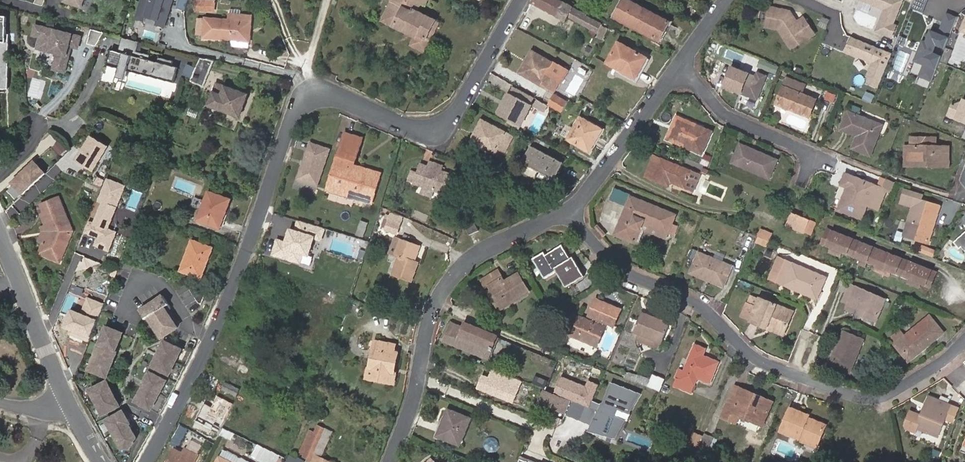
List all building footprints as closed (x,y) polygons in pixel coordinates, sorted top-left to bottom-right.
[(134,20),(166,29),(174,0),(140,0),(134,20)] [(187,8),(189,0),(181,0),(180,6),(187,8)] [(214,0),(196,0),(196,15),(213,14),(214,0)] [(386,10),(429,31),(435,19),(414,8),(418,0),(391,0),(386,10)] [(572,6),(560,0),(533,0),(532,2),(565,20),(572,6)] [(660,18),(627,0),(621,0),(612,17),(650,37),(660,18)] [(902,0),(861,0),(884,10),(874,31),(888,37),(904,0),(902,0)] [(792,20),(793,16),(790,11),(769,7),(766,26),(778,29),(791,48),(814,32),(804,17),(797,22),(796,21),(794,23),(792,20)] [(585,15),(573,9),(569,16),(581,23),(585,15)] [(429,31),(386,10),(383,18),(395,24),(397,20),(415,30),(413,33),(416,34),(412,43),(425,50),(431,38),(427,36),(429,31)] [(957,17),(946,13),(938,34),(926,29),(913,61),(922,65),(917,77),(931,82),(957,17)] [(9,87),(10,32),(7,32),(7,14),(0,14),(0,87),(9,87)] [(249,41),(250,16),(229,14),(228,19),(206,17),(204,36),(239,38),(239,40),(249,41)] [(600,23),(585,15),(581,23),(588,27),(585,32),(590,35),(593,29),(596,31),(600,23)] [(206,17),(197,16),(195,35),(204,36),(206,17)] [(668,22),(660,18),(650,37),(658,41),(668,22)] [(429,31),(434,33),(439,21),(435,19),(429,31)] [(397,20),(395,24),(413,33),(415,30),(397,20)] [(41,35),(44,25),(37,23),(34,33),(41,35)] [(78,46),(81,35),(44,25),(41,35),(38,46),(58,52),(54,67),(65,70),(69,54),(67,53),(69,44),(72,45),(78,46)] [(89,41),(98,44),(102,31),(93,28),(89,41)] [(892,53),(850,35),(843,52),(872,64),(864,84),(877,89),(892,53)] [(139,43),(122,39),(119,51),(111,49),(106,68),(122,72),(120,80),(127,82),(130,72),(174,83),(178,70),(172,68),(174,63),(137,54),(139,43)] [(635,78),(646,57),(618,41),(607,61),(620,69),(635,78)] [(554,64),(533,51),(521,71),(553,91),(558,81),(547,75),(554,64)] [(214,59),(201,56),(192,79),(204,84),(214,59)] [(650,59),(646,57),(635,78),(620,69),(618,72),(636,82),(650,59)] [(756,77),(732,67),(725,84),(757,98),(766,75),(758,72),(756,77)] [(805,85),(786,78),(777,102),(810,115),(816,98),(802,92),(805,85)] [(240,115),(248,93),(217,82),(213,94),(222,97),(218,107),(240,115)] [(555,89),(549,100),(564,108),(569,97),(555,89)] [(531,104),(509,92),(498,112),(520,124),(531,104)] [(209,104),(218,107),(222,97),(213,94),(209,104)] [(963,98),(951,104),(946,117),(964,125),(964,99),(963,98)] [(850,103),(848,110),(858,115),(861,108),(850,103)] [(194,112),(185,109),(183,116),(192,118),(194,112)] [(858,132),(857,134),(852,146),(870,153),(881,124),(858,115),(848,110),(841,128),(853,133),(854,131),(858,132)] [(539,121),(543,123),(548,115),(544,112),(539,121)] [(548,115),(543,123),(553,128),(558,119),(548,115)] [(479,128),(473,140),(494,151),(497,146),(503,149),(511,134),(480,117),(475,126),(479,128)] [(591,151),(602,129),(580,117),(568,140),(591,151)] [(677,130),(672,142),(703,154),(712,132),(677,118),(673,128),(677,130)] [(469,138),(473,140),(479,128),(475,126),(469,138)] [(668,140),(672,142),(677,130),(673,128),(668,140)] [(354,194),(353,198),(370,204),(381,174),(350,163),(353,156),(356,157),(362,139),(346,133),(337,158),(335,158),(326,184),(354,194)] [(93,167),(107,144),(91,134),(77,157),(93,167)] [(927,162),(927,166),(948,167),(949,145),(926,145),(926,136),(911,136),(911,144),(909,144),(909,161),(927,162)] [(329,147),(309,141),(298,178),(318,184),(329,147)] [(550,166),(556,169),(561,159),(530,143),(521,160),(539,169),(546,173),(550,166)] [(905,166),(927,166),(927,162),(909,161),(909,144),(905,144),(905,166)] [(777,160),(739,146),(732,164),(769,179),(777,160)] [(675,181),(674,184),(686,188),(686,187),(692,172),(692,171),(661,159),(660,162),(654,159),(648,174),(655,177),(653,180),(669,186),(671,182),(672,179),(675,181)] [(23,193),(46,172),(34,160),(12,182),(23,193)] [(436,170),(438,166),(426,162),(424,167),(436,170)] [(421,178),(424,167),(417,165),(415,173),(414,176),(421,178)] [(549,181),(556,169),(550,166),(546,173),(539,169),(536,174),(549,181)] [(443,194),(449,174),(436,170),(424,167),(421,178),(414,176),(415,173),(407,171),(404,181),(411,184),(420,187),(430,190),(443,194)] [(700,175),(692,172),(686,187),(694,191),(700,175)] [(847,186),(838,208),(861,218),(867,203),(871,204),(879,207),(886,190),(877,187),(877,186),(866,182),(867,181),(845,173),(841,184),(847,186)] [(881,176),(877,186),(877,187),(886,190),(891,192),(895,181),(881,176)] [(313,192),(315,184),(297,178),(294,185),(313,192)] [(107,180),(94,211),(100,213),(112,182),(107,180)] [(325,188),(353,198),(354,194),(326,184),(325,188)] [(429,196),(430,190),(420,187),(418,192),(429,196)] [(25,198),(30,203),(40,193),(35,188),(25,198)] [(928,241),(940,205),(922,199),(923,194),(905,188),(901,200),(913,204),(904,233),(928,241)] [(221,227),(231,198),(210,190),(209,194),(208,197),(207,198),(207,199),(207,200),(196,196),(193,204),(204,208),(202,213),(201,216),(200,219),(221,227)] [(644,223),(647,224),(669,232),(672,223),(676,214),(661,208),(631,196),(617,232),(634,239),(638,227),(642,228),(644,223)] [(59,197),(49,200),(71,229),(72,229),(59,197)] [(71,229),(49,200),(46,201),(42,206),(44,212),(41,213),(45,224),(48,231),(50,232),(49,235),(46,234),(43,243),(39,253),(58,261),(66,241),(65,240),(67,234),(69,235),(71,229)] [(466,218),(469,209),(462,206),(459,215),(466,218)] [(809,219),(790,212),(785,224),(805,232),(809,219)] [(278,237),(273,254),(316,266),(327,227),(295,218),(289,240),(278,237)] [(400,223),(388,219),(385,229),(397,233),(400,223)] [(814,221),(809,219),(805,232),(809,233),(814,221)] [(474,223),(464,228),(469,238),(479,232),(474,223)] [(672,223),(669,232),(674,235),(678,225),(672,223)] [(48,231),(45,224),(41,226),(42,231),(39,241),(43,243),(46,234),(48,231)] [(91,249),(117,259),(124,240),(115,237),(118,228),(110,224),(107,234),(98,231),(88,227),(86,234),(81,245),(89,248),(91,249)] [(821,242),(832,246),(837,248),(842,250),(861,258),(866,260),(877,264),(886,267),(891,270),(910,277),(915,279),(921,281),(930,285),(936,271),(888,252),(888,251),(885,250),(884,251),(882,250),(827,228),(821,242)] [(955,241),(960,248),(964,245),(964,246),(964,231),(955,241)] [(768,245),(770,240),(760,236),(758,241),(768,245)] [(212,246),(192,238),(180,269),(200,277),(212,246)] [(394,255),(400,239),(395,238),(389,253),(394,255)] [(399,263),(396,262),(392,274),(411,281),(417,262),(414,260),(419,246),(400,239),(394,255),(398,256),(401,257),(399,263)] [(564,257),(567,255),(561,244),(544,253),(542,251),(531,257),(542,275),(554,269),(565,286),(583,275),(572,256),(569,258),(566,260),(564,257)] [(733,265),(700,251),(692,272),(726,285),(733,265)] [(784,259),(782,263),(792,267),(794,262),(784,259)] [(792,267),(782,263),(776,279),(818,297),(826,277),(794,262),(792,267)] [(886,267),(877,264),(875,269),(884,273),(886,267)] [(499,294),(504,302),(525,290),(516,274),(502,282),(496,271),(483,278),(486,284),(490,283),(492,288),(489,290),(493,298),(499,294)] [(585,277),(573,284),(578,293),(589,287),(598,277),(590,272),(587,275),(585,277)] [(861,309),(860,312),(877,320),(886,298),(857,286),(850,304),(861,309)] [(498,306),(504,302),(499,294),(493,298),(498,306)] [(148,315),(151,319),(161,336),(177,326),(166,308),(170,306),(163,295),(160,297),(140,309),(145,317),(148,315)] [(215,298),(210,296),(206,304),(212,306),(215,298)] [(756,310),(760,301),(751,296),(747,306),(756,310)] [(579,316),(571,336),(595,345),(603,325),(599,324),(601,319),(613,323),(619,307),(595,298),(589,314),(595,317),(594,322),(579,316)] [(767,327),(783,334),(792,315),(760,301),(756,310),(747,306),(742,318),(750,322),(750,323),(765,330),(767,327)] [(848,307),(860,312),(861,309),(850,304),(848,307)] [(62,320),(83,328),(87,318),(66,310),(62,320)] [(639,331),(662,340),(668,323),(655,318),(656,316),(641,310),(633,329),(639,331)] [(560,332),(571,336),(579,316),(568,312),(560,332)] [(925,321),(906,337),(898,344),(909,358),(922,347),(924,350),(944,332),(932,318),(926,323),(925,321)] [(472,330),(462,326),(451,322),(443,338),(488,356),(496,335),(486,331),(484,335),(478,333),(480,329),(474,326),(472,330)] [(464,322),(462,326),(472,330),(474,326),(464,322)] [(123,333),(107,327),(89,370),(105,376),(108,375),(117,351),(116,351),(123,333)] [(782,338),(783,334),(767,327),(765,330),(782,338)] [(662,340),(639,331),(638,334),(638,338),(659,346),(662,340)] [(898,344),(906,337),(901,331),(893,339),(898,344)] [(863,341),(843,333),(830,364),(850,373),(863,341)] [(373,341),(371,350),(378,351),(379,342),(373,341)] [(152,365),(169,375),(182,350),(167,342),(165,343),(152,365)] [(378,351),(371,350),(365,378),(390,383),(392,371),(390,371),(391,368),(393,368),(396,352),(392,352),(393,345),(379,342),(378,351)] [(695,343),(681,379),(675,376),(672,384),(692,392),(695,385),(694,384),(697,376),(709,381),(718,360),(702,353),(705,348),(695,343)] [(911,361),(924,350),(922,347),(909,358),(911,361)] [(237,360),(232,373),(245,378),(250,365),(237,360)] [(512,399),(520,381),(495,371),(492,379),(488,377),(481,375),(477,385),(512,399)] [(134,401),(150,409),(165,381),(149,372),(142,384),(143,385),(134,401)] [(663,379),(652,375),(647,386),(659,391),(663,379)] [(554,388),(589,402),(594,390),(559,376),(554,388)] [(225,383),(239,390),(240,387),(226,380),(225,383)] [(90,389),(102,415),(119,407),(109,383),(106,382),(90,389)] [(236,395),(239,390),(225,383),(223,388),(236,395)] [(601,404),(598,410),(588,406),(584,405),(579,416),(593,422),(589,432),(610,441),(616,427),(619,428),(623,418),(630,421),(633,414),(626,411),(629,403),(632,405),(637,393),(612,383),(603,406),(601,404)] [(736,403),(742,389),(735,386),(730,401),(736,403)] [(563,412),(568,398),(553,392),(542,388),(541,390),(560,397),(556,406),(560,407),(559,410),(563,412)] [(553,392),(568,398),(588,406),(589,402),(554,388),(553,392)] [(732,413),(738,415),(761,424),(769,405),(750,397),(751,393),(742,389),(736,403),(730,401),(723,417),(729,419),(732,413)] [(536,402),(559,410),(560,407),(556,406),(560,397),(541,390),(536,402)] [(750,397),(769,405),(770,401),(751,393),(750,397)] [(211,406),(204,402),(195,419),(212,427),(212,425),(219,429),(220,426),(225,417),(232,403),(217,395),(211,406)] [(930,399),(925,410),(928,412),(933,400),(930,399)] [(928,412),(925,410),(917,429),(939,438),(945,423),(953,426),(959,411),(951,407),(933,400),(928,412)] [(807,419),(808,417),(809,415),(790,407),(780,431),(804,441),(817,446),(826,424),(812,419),(811,421),(807,419)] [(470,419),(447,410),(437,437),(459,446),(470,419)] [(123,414),(120,413),(105,421),(120,450),(127,449),(134,439),(127,425),(129,425),(123,414)] [(729,419),(735,422),(738,415),(732,413),(729,419)] [(303,455),(310,457),(312,453),(324,427),(316,424),(313,431),(308,429),(298,450),(304,452),(303,455)] [(189,429),(180,425),(171,442),(180,446),(189,429)] [(312,453),(314,454),(319,456),(331,430),(324,427),(312,453)] [(704,434),(698,446),(708,450),(710,444),(713,437),(704,434)] [(817,446),(804,441),(803,446),(815,451),(817,446)] [(252,455),(266,461),(277,461),(281,454),(259,442),(252,455)] [(219,455),(232,461),(252,461),(223,447),(219,455)] [(196,456),(183,449),(182,452),(173,448),(167,461),(193,461),(196,456)] [(305,460),(291,453),(287,461),(304,461),(305,460)] [(332,461),(319,456),(314,454),(310,461),(332,461)]
